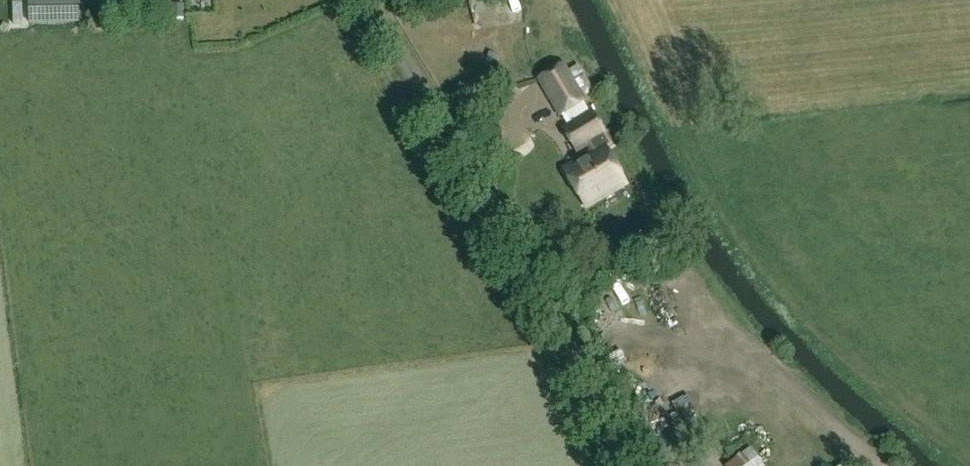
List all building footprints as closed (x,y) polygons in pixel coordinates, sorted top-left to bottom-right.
[(29,24),(78,23),(77,20),(93,20),(92,0),(29,0),(29,24)] [(172,18),(185,18),(184,6),(171,6),(172,18)] [(578,65),(568,71),(563,63),(536,80),(559,118),(586,102),(584,99),(594,93),(578,65)] [(585,207),(626,183),(608,151),(616,146),(608,133),(605,135),(593,114),(564,131),(576,152),(585,147),(588,151),(561,167),(585,207)] [(751,448),(726,465),(763,465),(751,448)]
